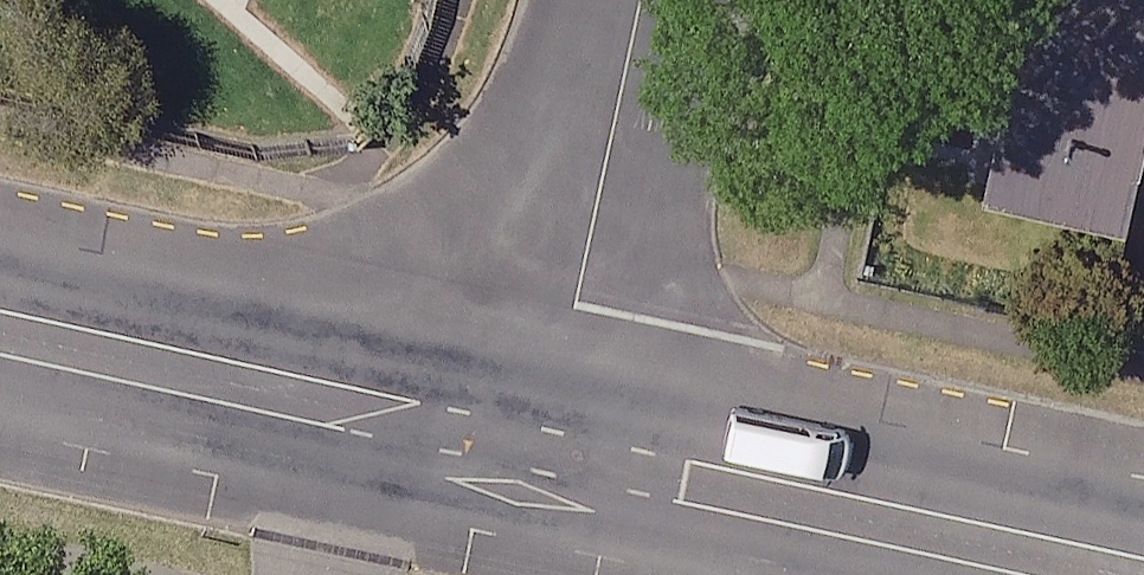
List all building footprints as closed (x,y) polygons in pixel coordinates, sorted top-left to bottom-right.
[(973,182),(1120,214),(1143,102),(1143,0),(1012,0),(973,182)]
